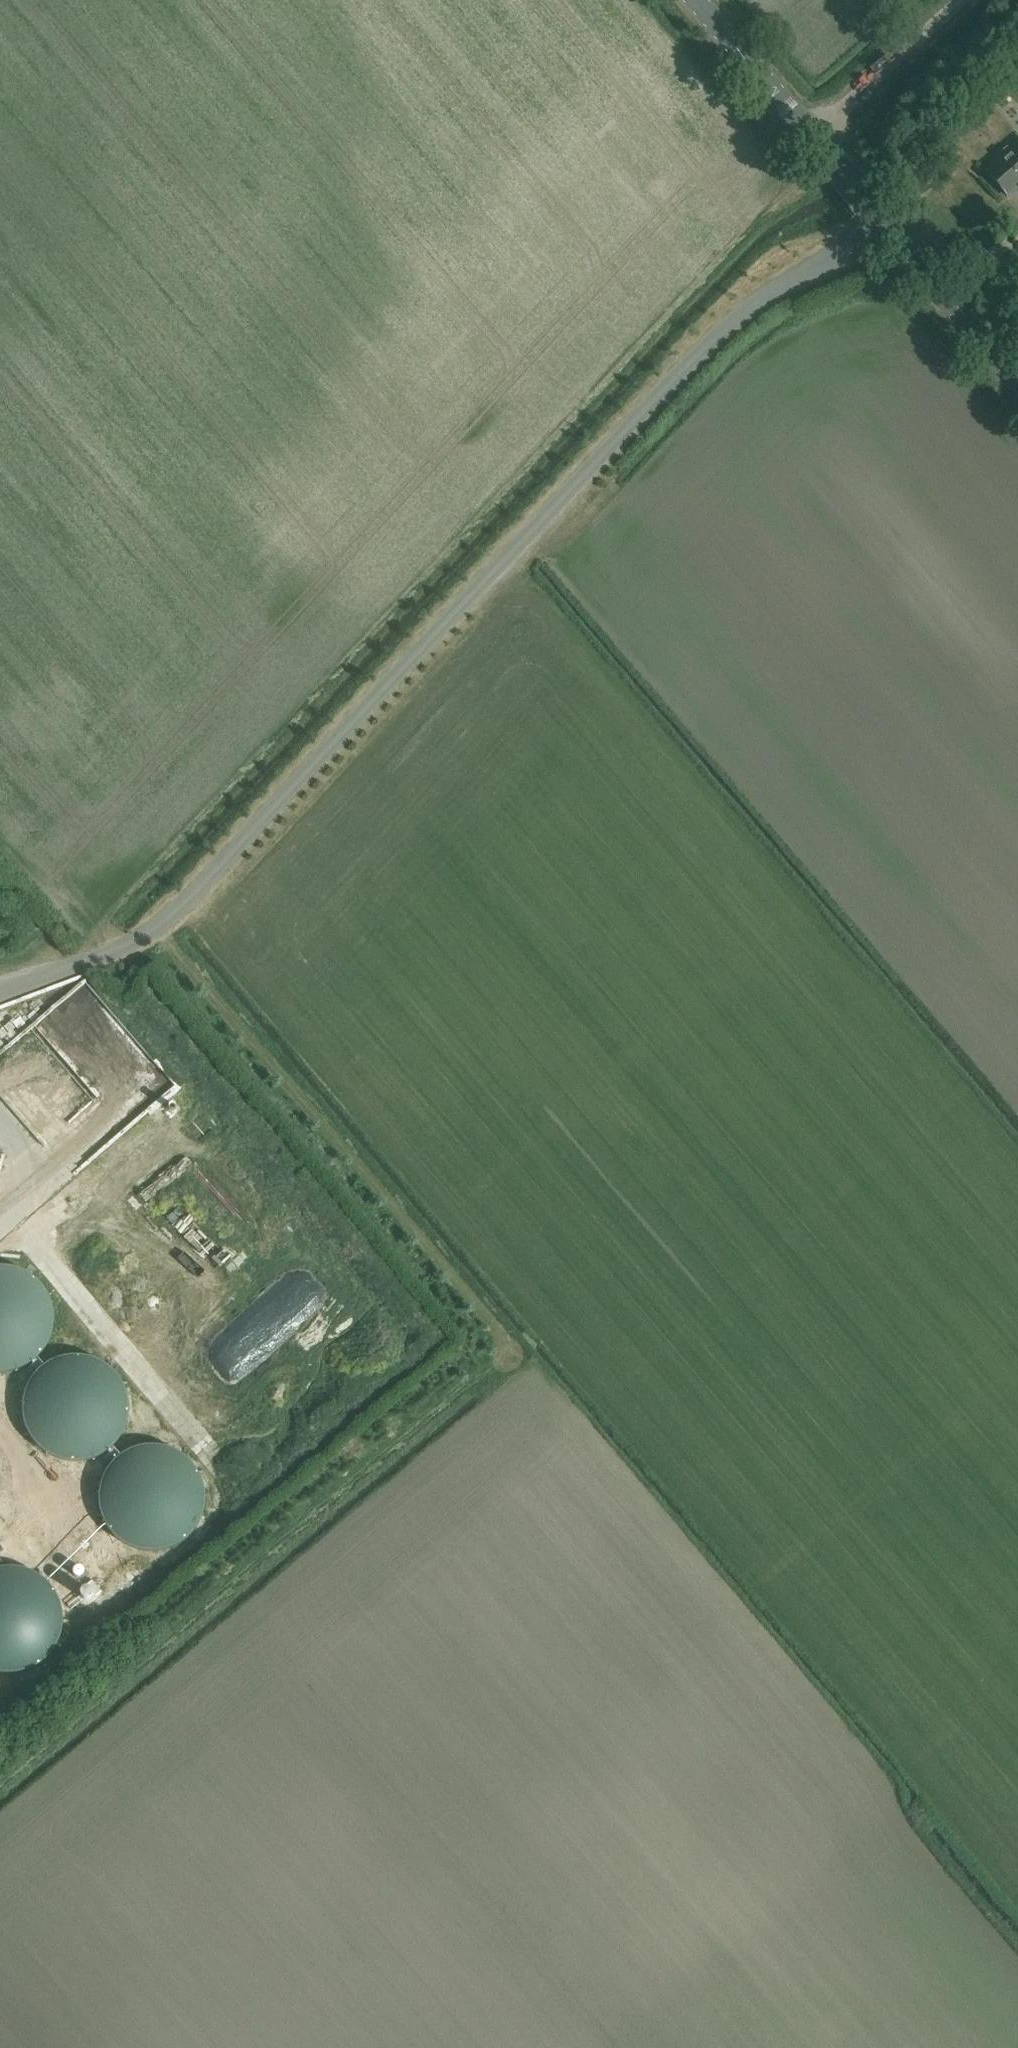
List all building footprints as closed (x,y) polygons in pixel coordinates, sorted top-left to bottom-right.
[(1010,152),(1007,148),(997,157),(1000,161),(986,172),(1008,197),(1017,188),(1017,145),(1010,152)] [(76,1431),(91,1436),(97,1420),(81,1414),(76,1431)] [(149,1518),(169,1525),(175,1509),(155,1502),(149,1518)]
